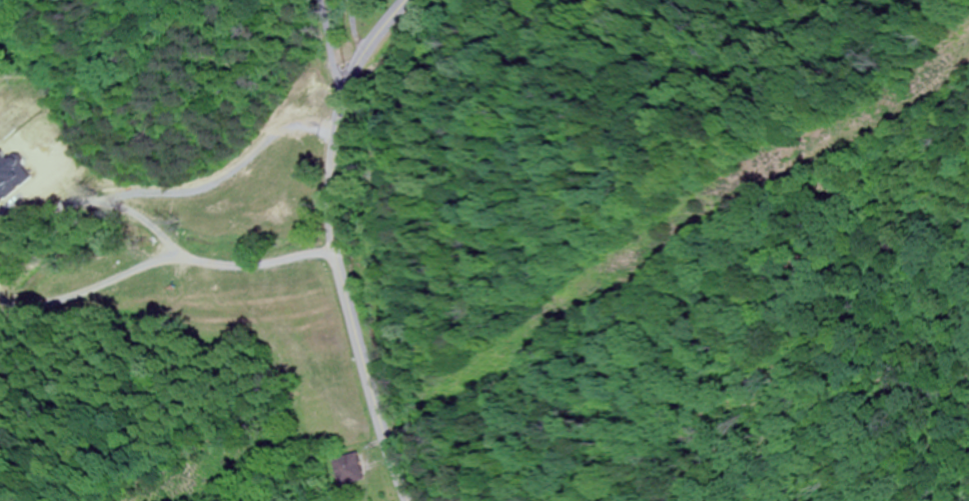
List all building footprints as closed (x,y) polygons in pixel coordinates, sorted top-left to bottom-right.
[(363,481),(356,454),(331,460),(337,487),(363,481)]
